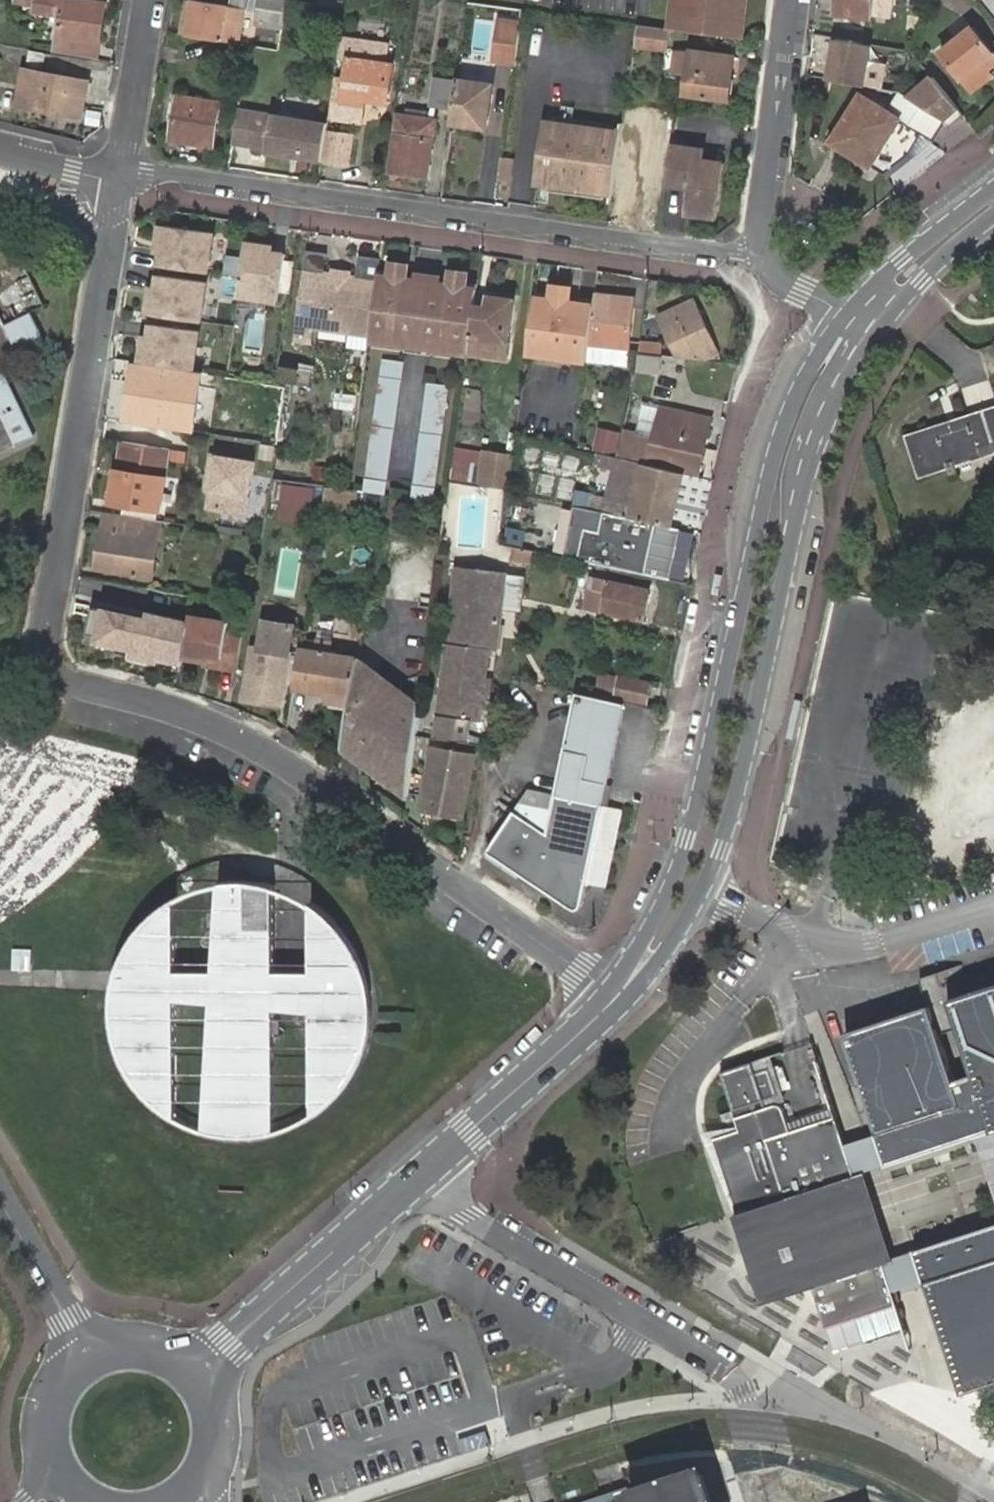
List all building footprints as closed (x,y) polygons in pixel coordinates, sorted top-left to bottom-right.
[(61,16),(61,17),(57,37),(98,44),(105,5),(78,0),(17,0),(16,3),(37,6),(36,12),(61,16)] [(179,36),(186,37),(192,1),(185,0),(179,36)] [(283,1),(280,0),(257,0),(250,48),(276,52),(283,1)] [(670,29),(696,33),(740,40),(745,0),(673,0),(670,29)] [(835,14),(870,20),(873,0),(838,0),(835,14)] [(923,13),(939,0),(926,0),(923,13)] [(186,37),(235,46),(240,10),(192,1),(186,37)] [(513,59),(518,21),(497,17),(492,56),(513,59)] [(635,23),(632,45),(664,49),(667,29),(635,23)] [(942,55),(963,80),(993,55),(972,30),(942,55)] [(98,44),(57,37),(54,54),(95,61),(98,44)] [(873,46),(839,39),(831,80),(865,87),(873,46)] [(385,46),(350,41),(349,51),(345,51),(343,63),(347,63),(343,89),(332,88),(328,117),(358,122),(361,99),(385,102),(391,65),(382,65),(385,46)] [(688,76),(686,93),(727,99),(732,59),(676,51),(672,73),(688,76)] [(86,82),(24,70),(19,98),(37,102),(36,110),(78,118),(86,82)] [(966,119),(928,73),(901,95),(945,120),(944,122),(952,131),(966,119)] [(490,86),(456,81),(449,124),(484,129),(490,86)] [(863,95),(832,142),(883,173),(906,155),(921,132),(863,95)] [(168,141),(210,148),(219,104),(176,96),(168,141)] [(37,102),(19,98),(17,107),(36,110),(37,102)] [(623,107),(620,129),(629,131),(632,109),(623,107)] [(327,124),(235,111),(228,147),(266,152),(265,154),(322,162),(326,131),(327,124)] [(424,177),(433,121),(397,116),(388,172),(424,177)] [(535,185),(552,187),(559,139),(561,122),(545,119),(535,185)] [(559,139),(552,187),(606,194),(615,130),(561,122),(559,139)] [(349,135),(326,131),(322,162),(344,165),(349,135)] [(670,138),(669,148),(681,150),(682,141),(670,138)] [(637,179),(641,146),(637,145),(637,150),(632,178),(637,179)] [(667,160),(698,165),(698,161),(699,152),(681,150),(669,148),(667,160)] [(509,183),(513,157),(499,155),(496,181),(509,183)] [(720,174),(721,169),(698,165),(667,160),(667,165),(669,166),(720,174)] [(715,213),(720,174),(669,166),(667,165),(665,178),(686,181),(693,183),(692,193),(684,192),(681,216),(704,220),(715,213)] [(614,175),(611,195),(627,198),(629,177),(614,175)] [(665,178),(664,185),(685,189),(686,181),(665,178)] [(685,189),(684,192),(692,193),(693,183),(686,181),(685,189)] [(213,232),(162,225),(158,249),(163,250),(160,264),(207,272),(213,232)] [(271,246),(246,242),(237,294),(276,300),(284,253),(270,251),(271,246)] [(389,262),(387,279),(390,279),(391,276),(401,278),(400,281),(405,282),(407,265),(389,262)] [(328,275),(302,271),(292,326),(369,337),(377,283),(345,278),(328,275)] [(450,271),(447,288),(450,288),(451,286),(461,287),(460,290),(465,291),(467,274),(450,271)] [(205,282),(158,274),(156,288),(151,287),(146,313),(199,321),(205,282)] [(387,279),(378,277),(377,283),(369,337),(368,342),(405,349),(414,283),(405,282),(400,281),(401,278),(391,276),(390,279),(387,279)] [(438,286),(414,283),(405,349),(427,352),(438,286)] [(466,358),(466,355),(469,338),(473,307),(476,292),(465,291),(460,290),(461,287),(451,286),(450,288),(447,288),(438,286),(427,352),(466,358)] [(552,286),(550,296),(559,298),(559,302),(566,303),(568,289),(552,286)] [(605,295),(595,293),(595,294),(593,307),(589,346),(626,352),(632,306),(612,303),(605,295)] [(612,303),(632,306),(633,299),(605,295),(612,303)] [(550,301),(533,298),(528,324),(523,354),(569,362),(577,305),(566,303),(559,302),(559,298),(550,296),(550,301)] [(487,309),(473,307),(469,338),(466,355),(504,361),(513,302),(489,298),(487,309)] [(692,300),(675,308),(677,314),(695,307),(692,300)] [(589,346),(593,307),(577,305),(569,362),(586,364),(589,346)] [(676,359),(705,362),(716,357),(695,307),(677,314),(675,308),(659,315),(676,359)] [(249,310),(245,351),(261,352),(264,311),(249,310)] [(27,315),(1,328),(17,359),(43,346),(27,315)] [(197,331),(150,323),(148,337),(143,337),(138,360),(191,369),(197,331)] [(663,346),(639,339),(637,354),(661,357),(663,346)] [(399,380),(401,361),(380,359),(378,377),(399,380)] [(191,369),(138,360),(128,418),(195,429),(204,371),(191,369)] [(0,377),(0,423),(7,438),(9,437),(14,447),(30,440),(0,377)] [(375,381),(367,430),(390,433),(397,384),(375,381)] [(421,388),(413,437),(436,441),(443,391),(421,388)] [(643,439),(622,435),(617,455),(696,473),(708,420),(659,409),(651,448),(641,446),(643,439)] [(917,479),(946,470),(947,475),(956,472),(954,467),(993,454),(993,409),(904,438),(917,479)] [(390,433),(367,430),(360,479),(383,482),(390,433)] [(436,441),(413,437),(405,485),(429,489),(436,441)] [(122,486),(119,506),(158,512),(166,451),(119,443),(112,484),(122,486)] [(450,479),(469,480),(471,454),(452,452),(450,479)] [(215,480),(211,508),(248,515),(257,462),(214,454),(211,474),(215,480)] [(506,460),(480,455),(474,486),(501,491),(506,460)] [(629,519),(642,464),(600,455),(599,462),(616,466),(608,500),(592,496),(589,510),(600,513),(629,519)] [(682,473),(667,470),(642,464),(629,519),(669,527),(682,473)] [(705,478),(682,473),(669,527),(679,529),(693,532),(705,478)] [(112,484),(108,503),(119,506),(122,486),(112,484)] [(343,489),(321,488),(318,507),(340,510),(343,489)] [(351,490),(343,489),(340,510),(348,512),(351,490)] [(574,562),(667,581),(679,529),(669,527),(629,519),(600,513),(596,532),(581,529),(574,562)] [(155,528),(156,522),(101,514),(93,569),(148,577),(153,545),(137,542),(139,526),(155,528)] [(153,545),(155,528),(139,526),(137,542),(153,545)] [(528,564),(530,550),(505,546),(503,560),(528,564)] [(492,573),(456,568),(446,644),(478,648),(482,623),(499,626),(505,583),(492,581),(492,573)] [(506,576),(492,573),(492,581),(505,583),(506,576)] [(647,591),(594,580),(587,612),(641,623),(647,591)] [(93,605),(84,646),(104,651),(105,647),(133,653),(141,617),(93,605)] [(149,618),(141,617),(133,653),(133,658),(185,669),(187,657),(196,619),(151,609),(149,618)] [(229,624),(196,619),(187,657),(206,661),(212,657),(222,658),(220,668),(237,671),(243,637),(227,634),(229,624)] [(499,626),(482,623),(478,648),(496,651),(499,626)] [(281,652),(284,637),(255,632),(253,647),(281,652)] [(314,641),(297,638),(296,649),(312,652),(314,641)] [(312,652),(296,649),(290,688),(327,695),(348,698),(355,659),(326,653),(327,643),(314,641),(312,652)] [(488,650),(446,644),(437,711),(469,715),(480,707),(482,693),(479,688),(479,681),(484,677),(488,650)] [(281,652),(253,647),(250,646),(242,698),(276,705),(285,653),(281,652)] [(418,701),(355,659),(347,706),(340,748),(406,797),(418,701)] [(489,694),(491,677),(484,677),(479,681),(479,688),(482,693),(489,694)] [(648,685),(620,680),(616,699),(643,704),(648,685)] [(348,698),(327,695),(326,702),(347,706),(348,698)] [(626,706),(615,703),(579,696),(559,775),(596,784),(607,786),(626,706)] [(430,748),(420,810),(461,819),(473,757),(430,748)] [(576,915),(607,786),(596,784),(559,775),(554,795),(530,789),(519,805),(527,811),(523,817),(515,811),(485,850),(576,915)] [(519,805),(515,811),(523,817),(527,811),(519,805)] [(122,1052),(175,1055),(175,1000),(211,1004),(202,1135),(205,1136),(222,1140),(233,1141),(257,1140),(271,1137),(273,1011),(310,1016),(310,1116),(328,1103),(343,1086),(349,1076),(355,1067),(359,1056),(365,1034),(367,1023),(367,1018),(350,1018),(351,1000),(367,1000),(365,990),(359,968),(355,958),(350,949),(343,938),(336,930),(337,928),(334,925),(331,923),(322,913),(320,912),(319,911),(310,905),(311,973),(298,973),(273,972),(275,888),(261,885),(255,884),(244,883),(235,884),(230,884),(226,885),(221,885),(214,972),(176,972),(177,904),(166,911),(147,928),(139,938),(132,949),(127,960),(122,972),(128,972),(128,994),(117,994),(116,1010),(116,1022),(118,1035),(122,1052)] [(10,948),(10,970),(29,970),(29,948),(10,948)] [(111,994),(117,994),(128,994),(128,972),(122,972),(117,972),(114,982),(111,994)] [(887,1166),(993,1133),(993,1136),(993,1135),(993,987),(951,1001),(975,1079),(956,1085),(931,1007),(846,1034),(887,1166)] [(369,1000),(367,1000),(351,1000),(350,1018),(367,1018),(369,1018),(369,1000)] [(173,1118),(175,1055),(122,1052),(125,1060),(130,1071),(137,1082),(144,1093),(163,1111),(173,1118)] [(740,1129),(715,1137),(765,1298),(811,1283),(814,1293),(832,1349),(851,1343),(903,1328),(839,1122),(830,1125),(828,1117),(790,1127),(770,1063),(755,1067),(752,1057),(721,1066),(733,1104),(740,1129)] [(916,1249),(961,1393),(993,1382),(993,1222),(916,1249)] [(695,1480),(629,1501),(703,1501),(695,1480)]
